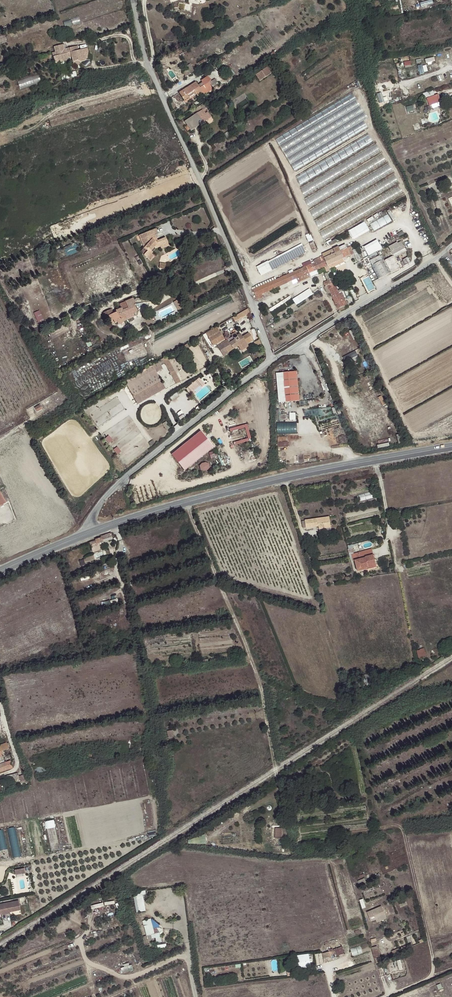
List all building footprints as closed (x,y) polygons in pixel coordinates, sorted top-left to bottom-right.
[(90,53),(88,49),(80,51),(79,47),(71,49),(72,53),(65,55),(64,50),(63,46),(55,48),(57,57),(54,57),(56,63),(60,61),(60,63),(70,61),(69,58),(73,57),(74,62),(78,61),(82,63),(86,62),(87,59),(86,54),(90,53)] [(428,72),(427,64),(418,65),(419,73),(428,72)] [(260,80),(272,73),(268,67),(256,73),(260,80)] [(42,82),(40,74),(18,80),(20,87),(42,82)] [(209,82),(211,81),(208,77),(201,81),(204,85),(199,88),(196,82),(179,93),(184,100),(188,97),(187,95),(194,91),(195,93),(197,96),(203,93),(204,95),(213,89),(211,87),(209,82)] [(215,79),(211,81),(209,82),(211,87),(218,83),(215,79)] [(425,98),(426,103),(441,97),(439,92),(425,98)] [(352,93),(275,139),(279,146),(356,100),(352,93)] [(441,97),(426,103),(428,106),(442,101),(441,97)] [(356,100),(279,146),(283,152),(360,106),(356,100)] [(360,106),(283,152),(287,159),(364,112),(360,106)] [(202,109),(184,121),(191,130),(209,118),(205,113),(202,109)] [(364,112),(287,159),(290,164),(363,121),(367,118),(364,112)] [(363,121),(290,164),(295,171),(367,128),(363,121)] [(369,134),(296,177),(300,184),(373,142),(369,134)] [(376,144),(300,189),(305,197),(381,152),(376,144)] [(382,154),(304,201),(309,208),(386,162),(382,154)] [(389,164),(310,211),(314,218),(393,171),(389,164)] [(394,174),(315,222),(320,229),(398,182),(394,174)] [(398,185),(320,233),(324,240),(403,193),(398,185)] [(388,213),(370,223),(374,230),(392,220),(388,213)] [(349,230),(354,239),(371,230),(366,221),(349,230)] [(153,239),(156,238),(154,234),(157,233),(156,228),(139,235),(144,247),(147,250),(144,254),(150,260),(154,256),(151,253),(150,252),(154,247),(155,248),(160,246),(161,248),(168,246),(165,237),(157,240),(155,241),(153,239)] [(398,242),(390,247),(394,255),(406,248),(402,242),(399,243),(398,242)] [(262,294),(292,280),(296,279),(297,281),(297,282),(311,276),(309,273),(316,270),(324,266),(343,258),(353,253),(351,246),(340,251),(338,247),(322,254),(323,256),(313,260),(314,263),(253,289),(257,299),(262,297),(262,294)] [(305,247),(272,264),(274,269),(308,252),(305,247)] [(406,248),(394,255),(396,258),(407,251),(406,248)] [(370,260),(372,265),(382,260),(380,255),(370,260)] [(386,261),(392,274),(400,269),(394,257),(386,261)] [(402,263),(404,267),(411,263),(408,257),(403,260),(404,261),(402,263)] [(344,262),(343,258),(324,266),(326,272),(329,271),(329,269),(344,262)] [(382,260),(372,265),(379,278),(391,272),(384,259),(382,260)] [(324,282),(325,286),(327,285),(330,293),(337,309),(339,308),(344,305),(348,304),(342,292),(339,293),(334,282),(331,283),(330,280),(332,279),(329,272),(325,274),(327,280),(324,282)] [(369,292),(376,288),(369,275),(362,279),(369,292)] [(310,288),(293,298),(297,304),(314,293),(310,288)] [(123,309),(122,308),(116,310),(120,318),(118,319),(117,320),(117,321),(117,322),(117,323),(118,323),(119,324),(121,324),(122,323),(122,322),(122,321),(127,319),(126,318),(126,316),(132,313),(137,311),(134,305),(135,304),(133,298),(125,301),(127,305),(128,307),(123,309)] [(250,313),(248,308),(232,317),(235,322),(250,313)] [(40,310),(35,312),(39,322),(44,319),(40,310)] [(220,332),(217,326),(206,333),(209,339),(220,332)] [(220,332),(209,339),(213,345),(224,339),(220,332)] [(222,343),(225,349),(229,346),(231,350),(238,346),(241,350),(247,346),(246,344),(252,340),(248,333),(242,337),(240,334),(236,336),(234,333),(231,335),(232,337),(222,343)] [(89,338),(84,340),(90,352),(93,351),(91,346),(92,345),(89,338)] [(180,348),(182,352),(190,348),(187,344),(180,348)] [(356,350),(344,357),(347,362),(359,355),(356,350)] [(180,380),(166,356),(155,363),(141,371),(124,381),(138,403),(165,388),(156,372),(162,368),(160,365),(164,363),(176,383),(180,380)] [(276,373),(279,403),(299,401),(297,372),(276,373)] [(187,388),(193,395),(206,384),(200,377),(187,388)] [(298,433),(298,422),(278,422),(278,433),(298,433)] [(248,423),(230,428),(231,431),(244,428),(246,438),(235,441),(235,444),(252,440),(248,423)] [(185,470),(216,447),(203,430),(172,453),(185,470)] [(211,468),(209,462),(200,463),(202,470),(211,468)] [(372,492),(342,499),(343,505),(374,498),(372,492)] [(319,526),(319,529),(331,527),(329,517),(305,520),(306,528),(319,526)] [(111,532),(95,538),(95,540),(96,543),(103,541),(103,542),(112,539),(111,532)] [(360,559),(358,552),(353,553),(352,548),(348,549),(349,555),(351,554),(353,561),(354,560),(357,572),(367,569),(366,567),(376,564),(373,555),(360,559)] [(372,549),(358,552),(360,559),(373,555),(372,549)] [(426,657),(424,648),(417,650),(419,659),(426,657)] [(3,760),(2,757),(5,756),(3,750),(9,749),(7,742),(0,745),(0,761),(3,760)] [(12,768),(10,760),(0,763),(0,772),(12,768)] [(23,771),(17,773),(20,782),(27,780),(26,774),(25,774),(24,773),(23,773),(23,771)] [(19,783),(20,783),(20,782),(17,773),(6,776),(8,782),(13,781),(13,782),(18,781),(19,783)] [(55,819),(47,820),(51,850),(59,849),(55,819)] [(21,856),(16,826),(10,827),(15,857),(21,856)] [(136,911),(147,911),(145,891),(135,892),(136,911)] [(0,904),(0,914),(1,914),(2,915),(6,914),(10,913),(10,912),(20,910),(18,901),(4,904),(0,904)] [(376,919),(377,921),(387,919),(383,906),(368,910),(371,921),(376,919)] [(157,916),(143,920),(149,939),(156,937),(158,942),(163,941),(157,916)] [(361,945),(351,948),(353,955),(363,952),(361,945)] [(315,961),(324,959),(335,956),(344,953),(342,946),(333,949),(333,948),(329,949),(330,951),(322,954),(321,952),(314,954),(315,961)] [(298,968),(312,967),(311,953),(297,954),(298,968)] [(122,968),(123,972),(134,969),(132,964),(122,968)]
